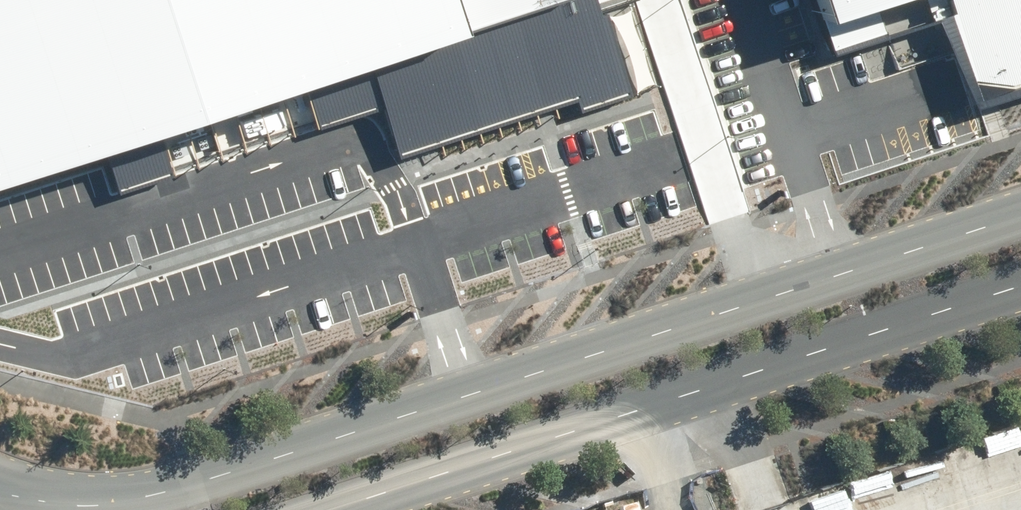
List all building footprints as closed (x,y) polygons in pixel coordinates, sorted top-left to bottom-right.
[(329,92),(391,73),(413,142),(613,79),(588,0),(573,0),(542,10),(539,0),(0,0),(0,190),(329,92)] [(816,17),(868,0),(811,0),(816,17)] [(971,107),(1020,91),(1020,0),(936,0),(971,107)]
